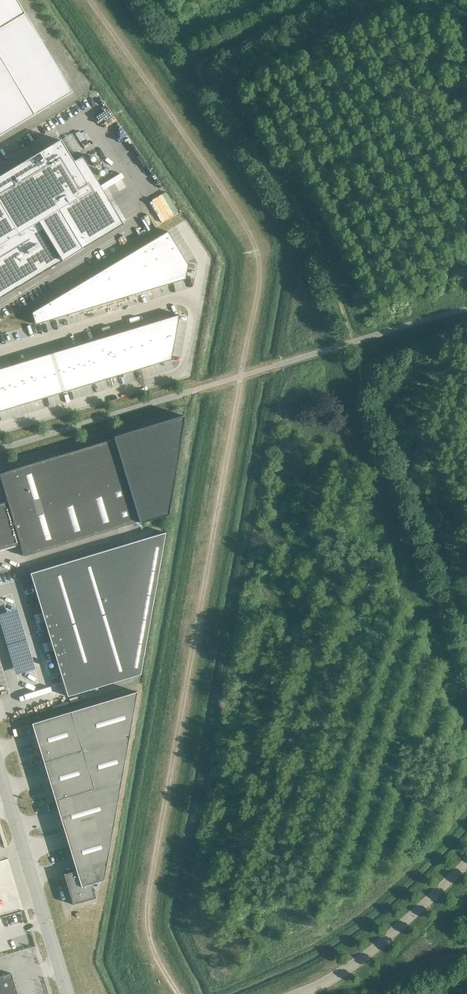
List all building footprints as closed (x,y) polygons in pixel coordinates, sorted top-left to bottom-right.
[(71,92),(16,0),(0,0),(0,134),(71,92)] [(0,176),(0,298),(120,226),(120,225),(93,180),(95,179),(82,156),(73,161),(60,140),(21,163),(21,164),(19,165),(19,164),(0,176)] [(167,231),(140,248),(152,289),(185,279),(188,265),(167,231)] [(140,248),(123,257),(134,294),(152,289),(140,248)] [(123,257),(107,267),(117,300),(134,294),(123,257)] [(107,267),(98,273),(107,303),(117,300),(107,267)] [(98,273),(88,278),(97,306),(107,303),(98,273)] [(88,278),(79,284),(87,309),(97,306),(88,278)] [(79,284),(70,289),(77,312),(87,309),(79,284)] [(70,289),(61,295),(67,315),(77,312),(70,289)] [(61,295),(51,301),(56,318),(67,315),(61,295)] [(51,301),(31,312),(35,324),(56,318),(51,301)] [(179,314),(160,320),(166,340),(175,337),(179,314)] [(160,320),(150,323),(156,343),(166,340),(160,320)] [(150,323),(140,326),(146,346),(156,343),(150,323)] [(140,326),(130,329),(136,349),(146,346),(140,326)] [(130,329),(120,332),(126,352),(136,349),(130,329)] [(120,332),(110,335),(116,355),(126,352),(120,332)] [(110,335),(100,338),(106,358),(116,355),(110,335)] [(166,340),(156,343),(162,362),(171,360),(175,337),(166,340)] [(100,338),(90,341),(96,361),(106,358),(100,338)] [(90,341),(80,344),(86,364),(96,361),(90,341)] [(156,343),(146,346),(152,365),(162,362),(156,343)] [(80,344),(70,347),(76,367),(86,364),(80,344)] [(146,346),(136,349),(142,368),(152,365),(146,346)] [(70,347),(60,350),(66,370),(76,367),(70,347)] [(136,349),(126,352),(132,371),(142,368),(136,349)] [(60,350),(51,353),(56,373),(66,370),(60,350)] [(126,352),(116,355),(122,374),(132,371),(126,352)] [(51,353),(41,356),(46,376),(56,373),(51,353)] [(116,355),(106,358),(112,377),(122,374),(116,355)] [(41,356),(31,359),(37,379),(46,376),(41,356)] [(106,358),(96,361),(102,380),(112,377),(106,358)] [(31,359),(21,362),(27,382),(37,379),(31,359)] [(96,361),(86,364),(92,383),(102,380),(96,361)] [(21,362),(11,365),(17,385),(27,382),(21,362)] [(86,364),(76,367),(82,386),(92,383),(86,364)] [(11,365),(1,368),(7,388),(17,385),(11,365)] [(76,367),(66,370),(72,389),(82,386),(76,367)] [(66,370),(56,373),(62,392),(72,389),(66,370)] [(56,373),(46,376),(52,395),(62,392),(56,373)] [(46,376),(37,379),(42,398),(52,395),(46,376)] [(37,379),(27,382),(32,401),(42,398),(37,379)] [(27,382),(17,385),(23,404),(32,401),(27,382)] [(17,385),(7,388),(13,407),(23,404),(17,385)] [(0,390),(0,402),(3,410),(13,407),(7,388),(0,390)] [(114,438),(9,470),(8,469),(0,471),(0,485),(4,499),(6,498),(7,501),(0,503),(0,549),(19,543),(23,556),(139,521),(140,523),(167,515),(183,415),(113,436),(114,438)] [(29,573),(67,696),(139,674),(164,532),(29,573)] [(136,691),(72,711),(88,764),(101,808),(61,821),(64,829),(73,826),(79,845),(69,848),(76,872),(65,875),(65,874),(65,875),(74,904),(95,897),(91,884),(103,880),(136,691)] [(88,764),(72,711),(31,723),(40,752),(38,753),(38,752),(37,752),(41,764),(42,764),(41,762),(43,762),(47,776),(88,764)] [(101,808),(88,764),(47,776),(52,791),(50,791),(50,790),(49,790),(53,802),(53,801),(55,800),(61,821),(101,808)] [(11,972),(0,976),(0,993),(17,993),(11,972)]
